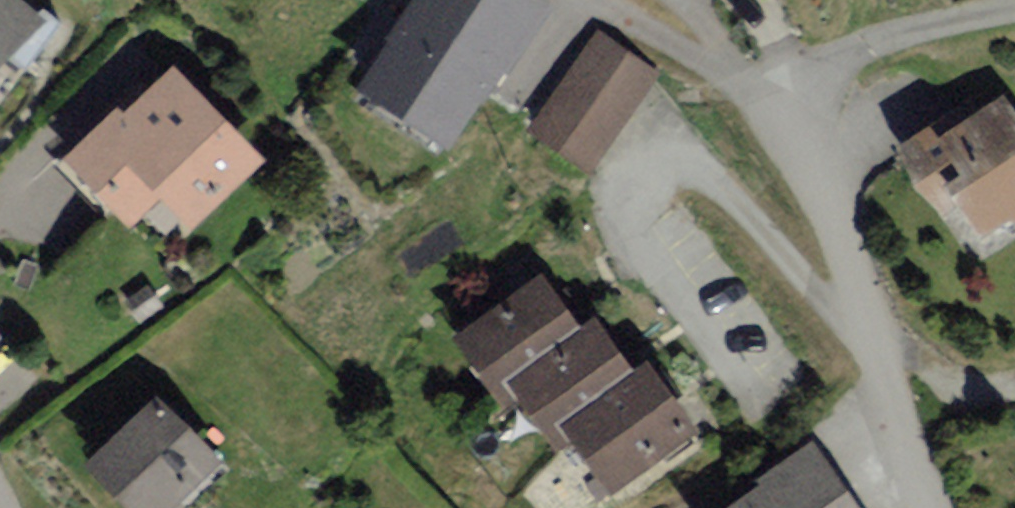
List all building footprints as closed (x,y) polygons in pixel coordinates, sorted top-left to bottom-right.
[(59,20),(31,0),(0,0),(0,97),(59,20)] [(451,128),(501,60),(506,64),(541,11),(524,0),(422,0),(373,77),(451,128)] [(600,176),(661,79),(599,40),(537,136),(600,176)] [(176,70),(77,159),(138,235),(175,206),(205,239),(274,171),(176,70)] [(905,153),(953,224),(976,211),(992,244),(1014,230),(1014,113),(1011,106),(988,119),(981,106),(905,153)] [(551,281),(458,343),(512,420),(532,408),(568,465),(590,452),(621,500),(708,441),(663,373),(649,381),(609,328),(593,338),(551,281)] [(99,476),(128,507),(183,507),(225,469),(171,411),(99,476)] [(756,507),(860,507),(819,452),(765,489),(769,498),(756,507)]
